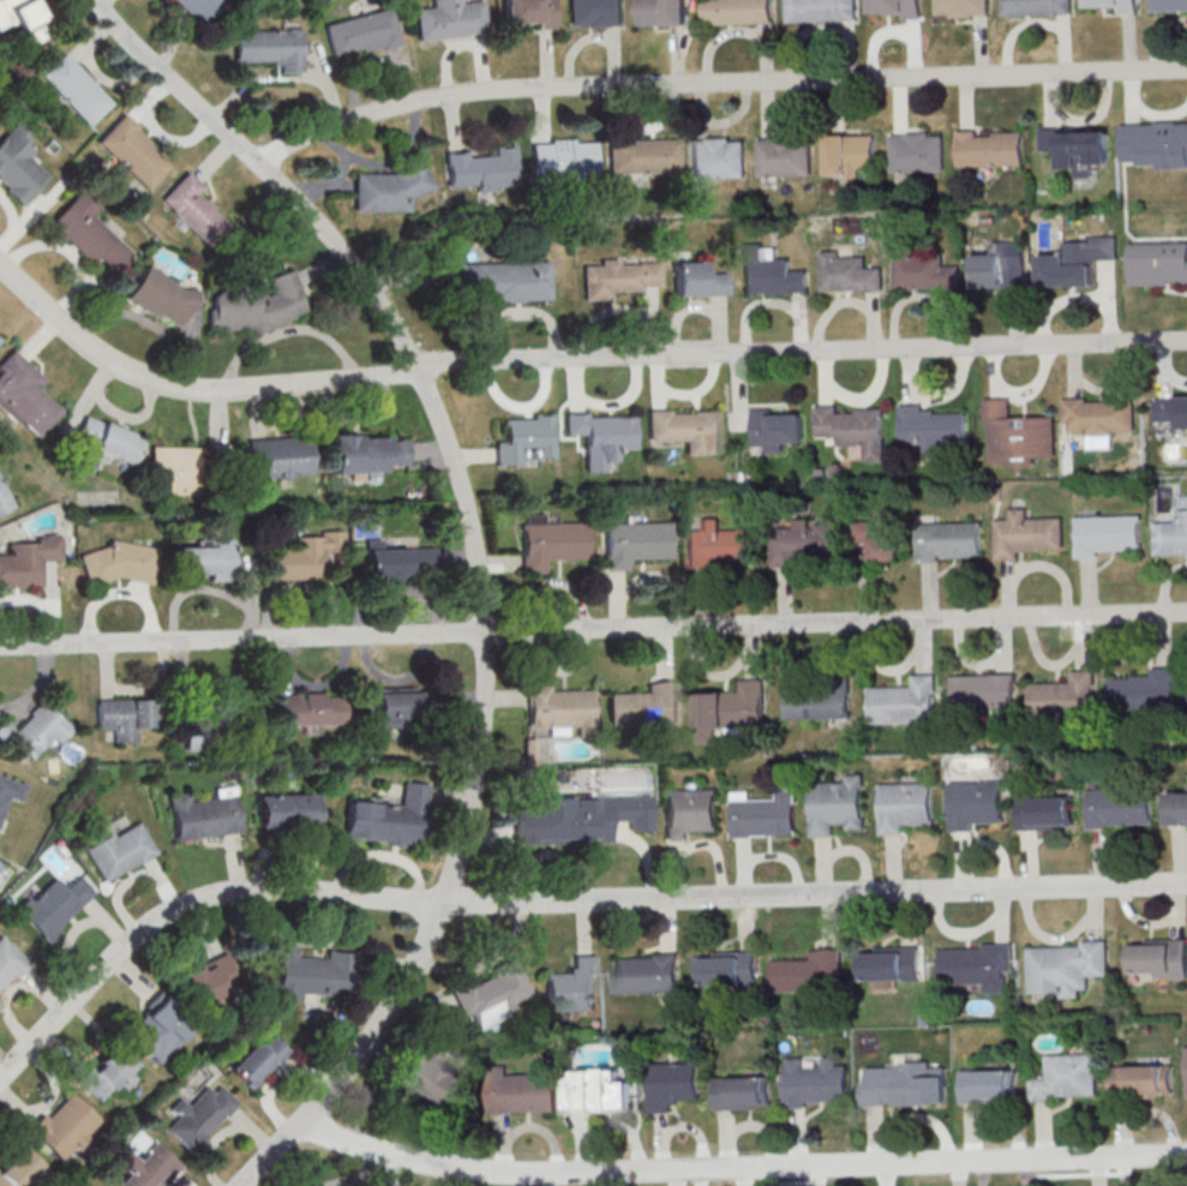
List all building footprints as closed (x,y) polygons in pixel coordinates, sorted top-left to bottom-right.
[(16,31),(26,53),(55,38),(36,0),(0,0),(0,39),(16,31)] [(199,25),(172,0),(222,0),(199,25)] [(432,6),(431,0),(459,0),(460,2),(480,0),(485,31),(416,41),(413,8),(432,6)] [(504,23),(503,0),(554,0),(554,28),(536,29),(535,22),(504,23)] [(569,24),(568,0),(621,0),(622,24),(605,24),(605,26),(582,28),(582,24),(569,24)] [(637,25),(636,0),(685,0),(685,24),(637,25)] [(705,24),(704,0),(772,0),(773,22),(705,24)] [(787,22),(787,0),(856,0),(857,19),(787,22)] [(871,11),(871,0),(922,0),(923,18),(901,19),(901,14),(883,16),(883,11),(871,11)] [(937,14),(937,0),(987,0),(988,13),(973,14),(973,16),(949,17),(949,13),(937,14)] [(1002,16),(1002,0),(1071,0),(1072,13),(1002,16)] [(1086,5),(1086,0),(1137,0),(1138,12),(1119,12),(1119,4),(1086,5)] [(1152,11),(1152,0),(1186,0),(1186,10),(1152,11)] [(323,24),(389,7),(398,43),(362,53),(361,47),(330,55),(323,24)] [(230,29),(300,28),(300,71),(278,72),(278,64),(270,65),(270,61),(232,62),(230,29)] [(62,52),(112,104),(88,127),(38,74),(62,52)] [(121,109),(138,125),(134,128),(152,145),(149,150),(167,166),(148,188),(94,142),(121,109)] [(1177,121),(1186,121),(1186,166),(1157,168),(1157,163),(1138,163),(1137,160),(1121,160),(1120,125),(1156,122),(1156,120),(1177,119),(1177,121)] [(6,186),(2,190),(20,206),(48,176),(28,157),(34,151),(24,143),(30,137),(14,122),(0,138),(0,181),(6,186)] [(1041,130),(1109,128),(1109,162),(1092,162),(1092,178),(1074,178),(1074,167),(1060,167),(1060,150),(1041,151),(1041,130)] [(955,130),(977,130),(977,136),(995,134),(995,131),(1021,131),(1023,164),(957,166),(955,130)] [(891,134),(906,134),(906,132),(929,131),(929,134),(943,134),(945,170),(892,172),(891,134)] [(826,133),(849,133),(849,136),(875,134),(875,168),(858,168),(858,180),(847,180),(847,173),(827,173),(826,133)] [(690,140),(707,140),(707,137),(730,136),(730,140),(744,140),(745,176),(691,179),(690,140)] [(756,139),(774,139),(774,136),(796,136),(796,138),(811,138),(813,175),(757,178),(756,139)] [(533,144),(551,143),(551,139),(574,138),(574,142),(595,140),(597,179),(535,181),(533,144)] [(607,142),(678,138),(679,172),(609,174),(607,142)] [(445,154),(467,151),(467,157),(494,154),(493,148),(514,145),(518,185),(492,187),(493,191),(476,193),(475,182),(449,186),(445,154)] [(353,173),(391,173),(419,157),(436,187),(409,202),(409,211),(354,211),(353,173)] [(187,172),(203,187),(197,192),(203,198),(205,196),(216,206),(214,209),(230,224),(208,247),(161,199),(187,172)] [(114,271),(132,253),(90,214),(97,205),(82,191),(48,226),(90,264),(97,256),(114,271)] [(1038,253),(1063,252),(1062,240),(1090,239),(1090,235),(1117,234),(1119,259),(1096,260),(1097,284),(1073,286),(1073,282),(1039,283),(1038,253)] [(893,239),(916,238),(916,253),(943,252),(943,264),(960,264),(960,289),(937,290),(937,286),(919,287),(919,288),(894,289),(893,239)] [(1129,242),(1129,286),(1170,284),(1170,281),(1183,281),(1183,284),(1186,284),(1186,241),(1129,242)] [(807,268),(790,269),(789,257),(762,258),(761,242),(742,242),(743,294),(759,293),(760,295),(793,294),(793,292),(807,290),(807,268)] [(1023,247),(999,248),(999,252),(972,253),(973,289),(1002,288),(1002,270),(1024,269),(1023,247)] [(820,252),(838,251),(838,258),(864,257),(864,269),(883,268),(883,292),(859,292),(859,289),(821,290),(820,252)] [(672,252),(689,252),(689,260),(703,260),(703,272),(727,272),(727,294),(673,295),(672,252)] [(583,265),(600,264),(600,259),(618,258),(618,264),(659,263),(660,286),(641,287),(641,289),(609,289),(610,298),(584,299),(583,265)] [(458,264),(516,262),(518,260),(523,260),(527,262),(548,260),(550,299),(523,300),(521,303),(515,303),(514,300),(492,301),(492,298),(475,298),(475,288),(458,288),(458,264)] [(176,327),(187,312),(197,312),(197,288),(180,288),(143,264),(120,296),(152,318),(156,313),(176,327)] [(208,330),(251,329),(253,335),(295,317),(293,315),(306,310),(290,269),(268,277),(272,293),(264,296),(263,287),(248,287),(239,281),(227,281),(212,298),(212,309),(206,309),(208,330)] [(63,412),(38,389),(47,380),(15,351),(0,367),(0,408),(35,441),(63,412)] [(1174,394),(1186,393),(1186,428),(1179,429),(1177,421),(1156,423),(1155,399),(1174,397),(1174,394)] [(984,397),(1009,397),(1011,417),(1055,415),(1056,457),(1036,457),(1036,467),(1011,467),(1009,463),(991,463),(990,423),(985,423),(984,397)] [(1063,397),(1085,397),(1085,401),(1133,400),(1134,431),(1113,431),(1114,436),(1085,437),(1084,432),(1068,433),(1068,424),(1063,424),(1063,397)] [(899,405),(922,403),(922,409),(935,408),(936,413),(967,412),(969,443),(942,444),(943,453),(923,453),(923,444),(900,445),(899,405)] [(813,406),(837,405),(837,412),(856,412),(856,407),(885,406),(886,417),(882,417),(882,439),(885,439),(886,461),(867,461),(865,444),(839,445),(839,436),(816,436),(816,419),(814,419),(813,406)] [(803,412),(804,441),(784,441),(784,451),(767,451),(767,445),(753,445),(751,407),(769,407),(771,413),(803,412)] [(720,408),(721,454),(685,455),(684,439),(648,441),(648,409),(670,408),(670,413),(693,412),(693,409),(720,408)] [(565,412),(588,412),(588,417),(635,414),(636,448),(618,449),(618,461),(605,461),(605,471),(586,471),(584,433),(565,435),(565,412)] [(533,413),(552,413),(553,455),(540,456),(540,459),(523,459),(523,466),(496,467),(496,441),(504,439),(504,419),(533,418),(533,413)] [(144,437),(84,416),(76,439),(91,444),(88,452),(133,468),(144,437)] [(331,437),(332,472),(409,470),(407,434),(331,437)] [(248,440),(249,479),(313,477),(312,438),(248,440)] [(151,446),(150,494),(231,494),(231,445),(203,445),(203,447),(151,446)] [(15,508),(0,475),(0,515),(15,508)] [(1003,502),(993,502),(993,485),(1002,485),(1003,502)] [(995,520),(1011,520),(1011,509),(1026,509),(1026,519),(1062,519),(1063,549),(1039,549),(1039,551),(1019,552),(1019,559),(996,559),(995,520)] [(1186,554),(1186,509),(1179,509),(1179,521),(1153,522),(1155,555),(1186,554)] [(521,523),(526,523),(526,514),(544,514),(544,523),(589,522),(589,531),(587,531),(587,558),(545,559),(545,571),(522,573),(521,523)] [(1075,516),(1141,515),(1143,550),(1098,551),(1098,557),(1077,558),(1075,516)] [(916,522),(918,522),(918,517),(935,516),(935,522),(983,521),(983,557),(951,557),(951,555),(939,555),(939,561),(917,562),(916,522)] [(809,517),(809,527),(815,527),(815,523),(837,523),(838,555),(816,556),(816,558),(802,559),(802,556),(793,557),(793,564),(772,565),(771,527),(793,527),(792,519),(809,517)] [(853,522),(873,521),(873,528),(887,528),(887,517),(900,517),(901,561),(870,562),(870,541),(855,543),(853,522)] [(701,519),(718,519),(718,529),(757,528),(757,557),(732,557),(732,561),(711,562),(711,567),(689,567),(689,531),(701,531),(701,519)] [(604,522),(672,521),(672,558),(628,559),(628,570),(605,571),(604,522)] [(43,588),(42,562),(62,562),(62,534),(36,534),(36,543),(8,544),(8,554),(0,554),(0,588),(43,588)] [(292,534),(292,549),(270,549),(270,580),(329,580),(328,551),(344,550),(344,534),(292,534)] [(87,550),(83,577),(154,587),(160,547),(109,540),(107,553),(87,550)] [(233,579),(233,542),(175,542),(175,579),(233,579)] [(367,579),(437,579),(438,548),(367,547),(367,579)] [(1177,710),(1176,667),(1151,667),(1151,677),(1110,678),(1110,711),(1177,710)] [(1072,671),(1072,683),(1032,683),(1032,718),(1095,718),(1095,670),(1072,671)] [(871,724),(937,724),(936,673),(913,674),(913,687),(870,687),(871,724)] [(1015,675),(953,675),(953,713),(1015,713),(1015,675)] [(765,679),(740,679),(740,691),(697,692),(698,743),(720,743),(720,737),(765,737),(765,679)] [(609,694),(610,726),(681,723),(680,680),(648,681),(648,693),(609,694)] [(785,686),(785,725),(816,725),(816,686),(785,686)] [(528,687),(528,729),(594,729),(594,687),(528,687)] [(419,689),(376,689),(376,727),(419,727),(419,689)] [(852,689),(827,689),(827,724),(852,724),(852,689)] [(345,724),(345,694),(279,694),(279,725),(345,724)] [(97,699),(97,729),(111,729),(111,742),(139,742),(139,729),(155,729),(155,699),(97,699)] [(58,744),(72,729),(43,701),(15,731),(4,720),(0,725),(0,748),(8,739),(31,760),(51,738),(58,744)] [(233,750),(232,702),(183,702),(184,750),(233,750)] [(812,785),(812,837),(837,837),(837,825),(865,825),(865,774),(841,774),(841,785),(812,785)] [(20,804),(27,783),(0,775),(0,821),(7,799),(20,804)] [(951,781),(951,832),(976,832),(976,822),(1004,822),(1004,781),(951,781)] [(428,784),(403,782),(401,805),(347,802),(344,840),(423,846),(428,784)] [(881,783),(881,835),(907,835),(907,823),(934,823),(934,783),(881,783)] [(175,842),(242,832),(235,785),(214,788),(216,799),(192,802),(191,792),(169,795),(175,842)] [(665,841),(691,841),(691,828),(718,828),(718,789),(665,789),(665,841)] [(797,789),(776,789),(776,799),(733,800),(733,837),(798,836),(797,789)] [(1153,789),(1088,789),(1088,828),(1153,828),(1153,789)] [(1168,791),(1168,825),(1186,825),(1186,791),(1168,791)] [(257,795),(258,831),(321,829),(320,793),(257,795)] [(591,842),(614,842),(613,822),(628,822),(628,831),(653,830),(653,795),(591,796),(591,842)] [(1018,796),(1018,830),(1074,830),(1074,796),(1018,796)] [(578,808),(569,808),(569,798),(515,798),(515,844),(578,844),(578,808)] [(84,851),(104,885),(158,853),(139,819),(84,851)] [(46,942),(96,895),(77,875),(65,887),(53,875),(16,910),(46,942)] [(30,961),(0,934),(0,994),(30,961)] [(1128,978),(1186,978),(1186,939),(1128,940),(1128,978)] [(300,992),(347,996),(350,952),(327,950),(326,960),(297,958),(298,946),(280,944),(275,1002),(299,1004),(300,992)] [(1087,976),(1110,976),(1110,944),(1030,944),(1030,996),(1087,996),(1087,976)] [(942,945),(942,983),(986,982),(986,993),(1009,993),(1009,972),(1014,972),(1014,945),(942,945)] [(920,947),(861,949),(862,981),(883,981),(883,990),(897,990),(897,980),(921,979),(920,947)] [(774,960),(774,992),(845,990),(844,950),(812,950),(812,960),(774,960)] [(759,951),(697,951),(697,986),(759,986),(759,951)] [(680,953),(614,953),(614,993),(680,993),(680,953)] [(241,988),(227,954),(183,971),(197,1006),(241,988)] [(596,956),(571,955),(571,972),(546,971),(546,1005),(558,1005),(558,1018),(576,1018),(576,1010),(596,1010),(596,956)] [(451,992),(471,1032),(535,1002),(515,961),(451,992)] [(156,1062),(190,1028),(158,996),(124,1030),(156,1062)] [(252,1090),(289,1052),(266,1028),(228,1068),(252,1090)] [(99,1101),(116,1083),(123,1089),(141,1072),(113,1044),(78,1080),(99,1101)] [(1098,1053),(1044,1053),(1044,1078),(1032,1078),(1032,1100),(1098,1100),(1098,1053)] [(471,1078),(435,1058),(430,1066),(411,1055),(399,1077),(454,1108),(471,1078)] [(785,1106),(849,1104),(848,1065),(837,1065),(837,1056),(823,1057),(823,1066),(807,1067),(806,1057),(784,1058),(785,1106)] [(650,1062),(650,1113),(676,1113),(676,1099),(701,1099),(701,1062),(650,1062)] [(862,1080),(862,1106),(947,1106),(947,1062),(884,1062),(884,1080),(862,1080)] [(1112,1065),(1112,1097),(1173,1097),(1173,1065),(1112,1065)] [(509,1066),(489,1066),(490,1113),(559,1112),(559,1074),(509,1075),(509,1066)] [(570,1070),(571,1112),(636,1112),(635,1080),(623,1081),(623,1069),(570,1070)] [(961,1103),(1018,1103),(1018,1069),(961,1069),(961,1103)] [(772,1076),(715,1076),(715,1109),(772,1109),(772,1076)] [(166,1129),(192,1154),(240,1103),(221,1085),(213,1093),(205,1086),(189,1104),(181,1096),(169,1108),(178,1116),(166,1129)] [(29,1133),(61,1163),(101,1122),(69,1091),(29,1133)] [(122,1185),(162,1185),(182,1163),(155,1141),(138,1161),(127,1152),(116,1164),(126,1172),(118,1182),(122,1185)] [(41,1167),(19,1145),(0,1164),(0,1185),(21,1185),(41,1167)]
